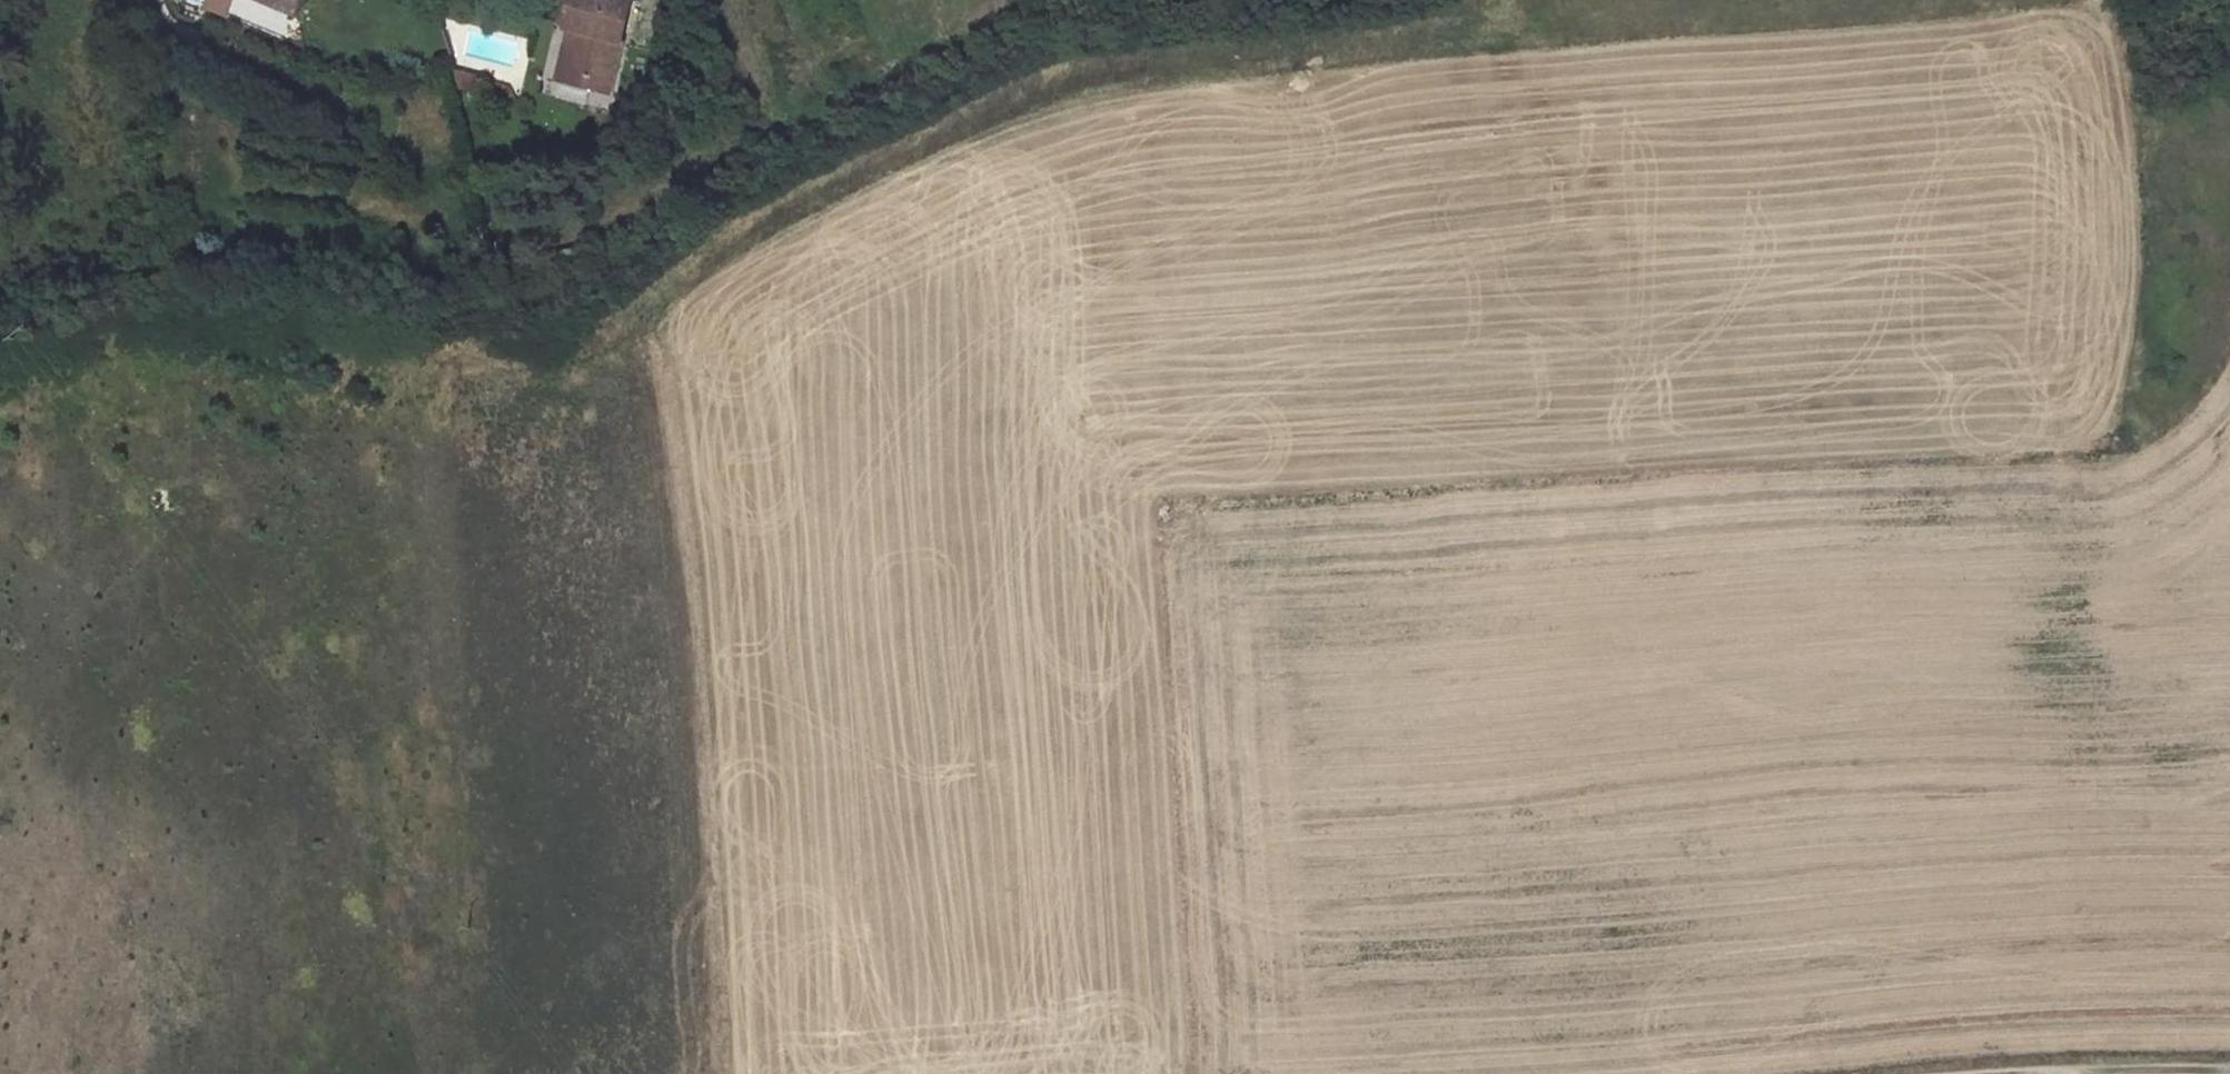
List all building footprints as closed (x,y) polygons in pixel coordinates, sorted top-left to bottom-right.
[(206,7),(224,14),(230,0),(209,0),(206,7)] [(293,12),(298,0),(264,0),(293,12)] [(630,0),(574,0),(567,29),(572,30),(560,81),(593,89),(597,72),(612,76),(631,0),(630,0)] [(597,72),(593,89),(607,93),(612,76),(597,72)] [(480,79),(456,73),(460,88),(476,92),(480,79)]
